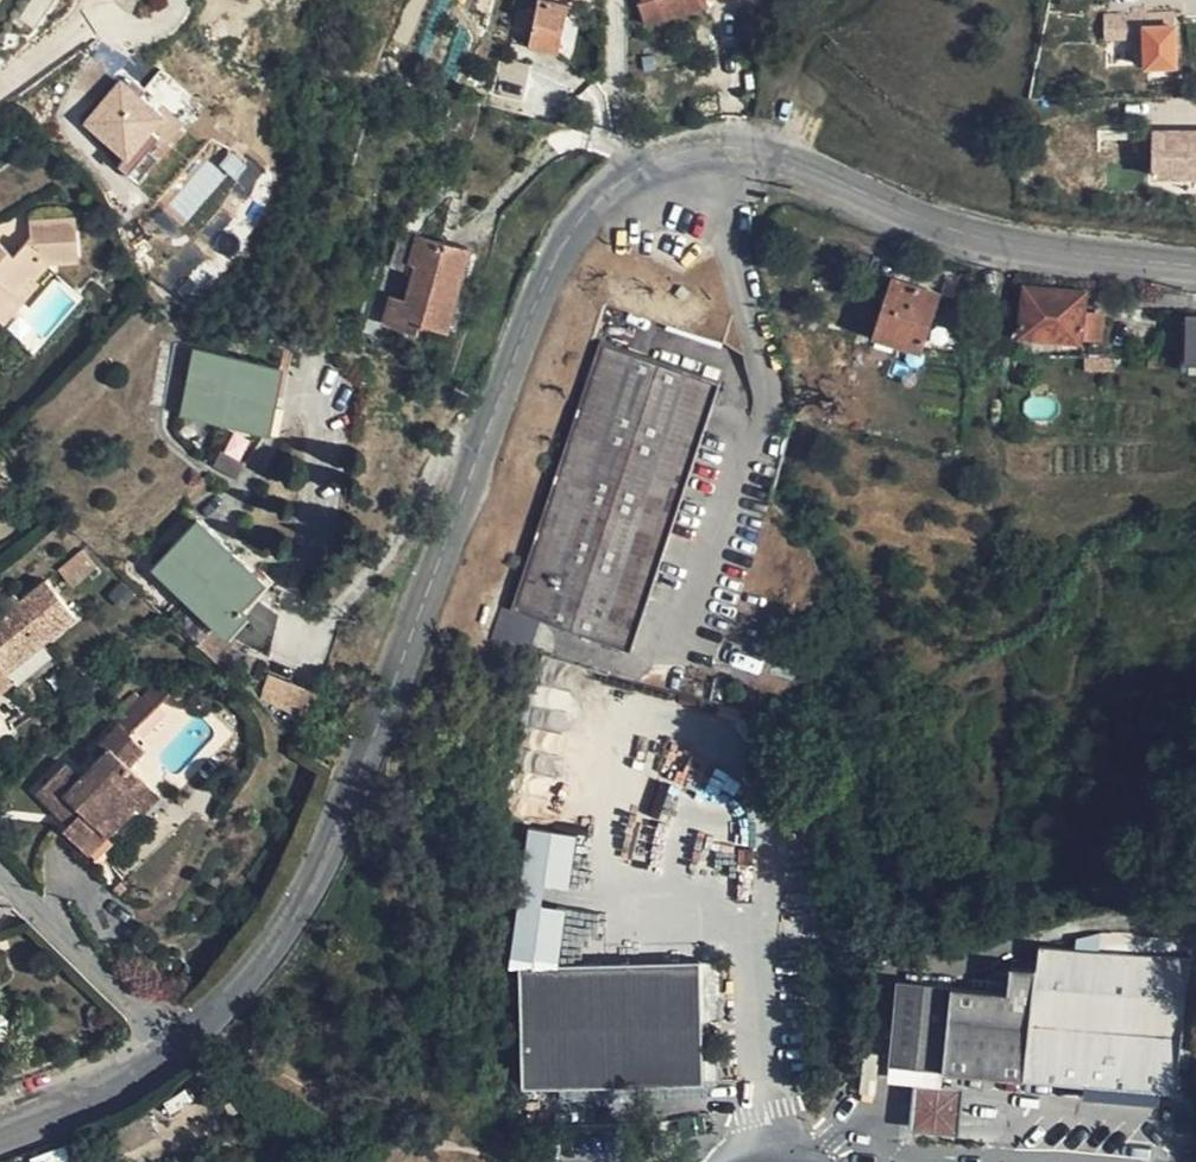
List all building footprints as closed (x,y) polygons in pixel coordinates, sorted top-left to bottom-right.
[(529,43),(535,0),(516,0),(511,40),(529,43)] [(552,0),(539,0),(530,41),(560,47),(569,3),(552,0)] [(667,17),(710,3),(709,0),(662,0),(667,17)] [(1133,8),(1135,38),(1147,38),(1148,64),(1177,62),(1175,12),(1146,12),(1145,6),(1133,8)] [(1126,39),(1125,18),(1104,19),(1106,40),(1126,39)] [(461,79),(471,50),(451,43),(441,71),(461,79)] [(137,175),(178,126),(120,77),(79,126),(137,175)] [(1195,180),(1195,129),(1149,129),(1150,180),(1195,180)] [(390,265),(406,268),(416,233),(422,235),(429,220),(411,211),(400,232),(390,265)] [(18,284),(27,293),(40,277),(38,276),(52,261),(85,256),(81,218),(39,224),(39,241),(22,257),(0,236),(0,305),(18,284)] [(416,233),(406,268),(414,271),(406,299),(391,295),(384,319),(418,328),(421,318),(447,324),(469,248),(422,235),(416,233)] [(40,277),(27,293),(18,284),(0,305),(0,311),(9,320),(45,281),(40,277)] [(877,335),(924,350),(941,293),(894,278),(877,335)] [(1082,339),(1087,292),(1026,286),(1021,332),(1082,339)] [(173,344),(164,408),(181,409),(180,412),(270,430),(282,367),(173,344)] [(588,423),(609,350),(598,346),(574,419),(588,423)] [(609,350),(588,423),(626,433),(646,361),(609,350)] [(695,452),(712,381),(646,361),(626,433),(695,452)] [(712,381),(695,452),(698,453),(720,383),(712,381)] [(698,453),(695,452),(626,433),(588,423),(574,419),(510,609),(632,650),(698,453)] [(198,518),(155,567),(226,633),(270,651),(278,610),(254,591),(265,578),(198,518)] [(95,565),(83,551),(62,567),(74,583),(95,565)] [(0,613),(0,689),(14,678),(7,668),(73,613),(47,580),(21,600),(7,612),(5,609),(0,613)] [(2,605),(5,609),(7,612),(21,600),(19,598),(15,594),(2,605)] [(265,677),(260,702),(306,711),(311,687),(265,677)] [(80,762),(50,788),(71,813),(76,809),(84,818),(77,823),(71,827),(85,844),(105,827),(114,835),(145,810),(139,804),(158,789),(136,764),(152,750),(134,729),(109,750),(116,759),(93,778),(80,762)] [(158,789),(139,804),(145,810),(152,818),(169,803),(158,789)] [(76,809),(71,813),(77,823),(84,818),(76,809)] [(105,827),(85,844),(92,853),(114,835),(105,827)] [(1153,852),(1154,868),(1167,870),(1169,854),(1153,852)] [(953,986),(921,983),(898,980),(891,1064),(1176,1093),(1189,961),(1041,945),(1039,966),(1013,963),(1010,993),(953,986)] [(699,962),(519,968),(523,1090),(703,1082),(699,962)] [(924,969),(921,983),(953,986),(954,972),(924,969)] [(966,1092),(912,1088),(908,1138),(962,1142),(966,1092)]
